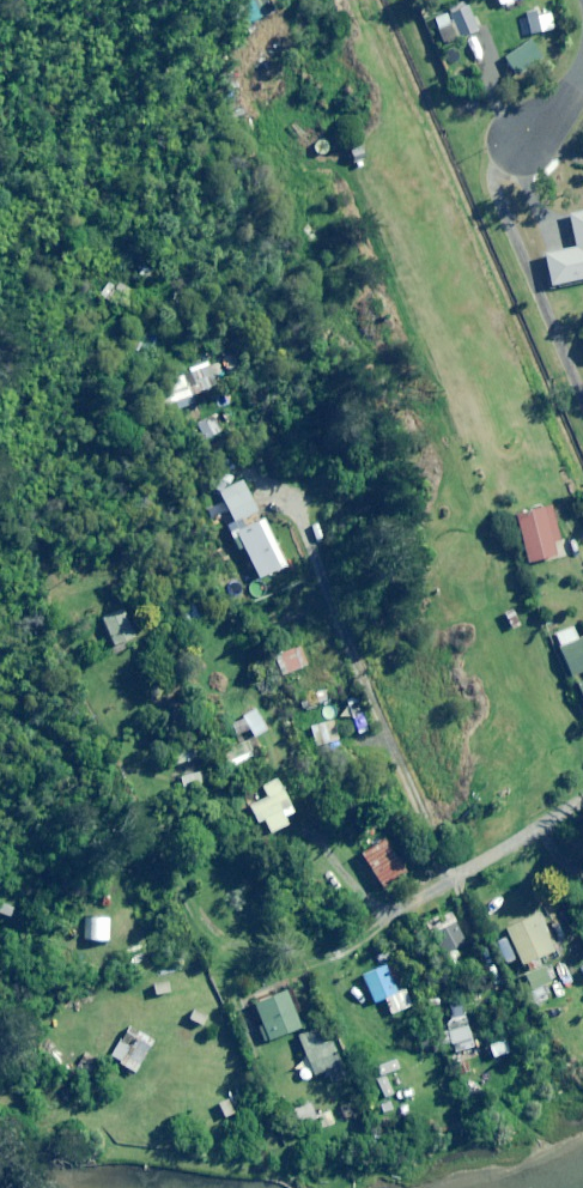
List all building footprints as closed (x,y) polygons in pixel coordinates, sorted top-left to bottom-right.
[(478,30),(466,2),(449,9),(450,12),(434,19),(444,44),(478,30)] [(554,30),(550,11),(527,16),(531,35),(554,30)] [(535,64),(525,46),(505,57),(516,75),(535,64)] [(570,216),(577,248),(545,255),(551,286),(582,279),(582,213),(570,216)] [(222,388),(213,365),(172,380),(182,408),(204,401),(202,395),(222,388)] [(223,432),(217,420),(201,429),(207,440),(223,432)] [(230,474),(216,480),(235,522),(258,512),(244,481),(235,485),(230,474)] [(560,542),(551,506),(515,515),(528,563),(552,557),(552,560),(575,554),(571,539),(560,542)] [(287,565),(264,518),(231,534),(234,539),(239,537),(260,579),(287,565)] [(135,638),(125,611),(104,619),(115,646),(135,638)] [(307,665),(293,635),(281,641),(286,652),(275,658),(284,676),(307,665)] [(576,635),(557,643),(571,677),(582,672),(582,638),(578,640),(576,635)] [(339,675),(336,665),(321,669),(324,679),(339,675)] [(255,710),(232,723),(240,737),(250,731),(254,737),(267,730),(255,710)] [(339,740),(334,721),(311,727),(316,746),(339,740)] [(255,759),(247,743),(225,753),(233,769),(255,759)] [(200,764),(179,770),(184,790),(205,785),(200,764)] [(298,820),(278,779),(262,787),(267,798),(249,807),(257,823),(264,820),(270,833),(298,820)] [(406,872),(386,840),(361,855),(381,887),(406,872)] [(2,901),(0,907),(0,915),(11,920),(17,908),(2,901)] [(101,924),(97,911),(83,916),(87,929),(101,924)] [(466,944),(452,911),(429,921),(448,964),(460,959),(455,949),(466,944)] [(553,952),(537,916),(506,930),(522,965),(553,952)] [(413,1007),(395,964),(364,977),(375,1003),(385,999),(392,1015),(413,1007)] [(524,974),(531,992),(521,997),(533,1026),(553,1018),(546,1000),(556,996),(544,966),(524,974)] [(162,982),(145,983),(146,997),(163,996),(162,982)] [(299,1029),(286,992),(254,1004),(262,1026),(259,1028),(264,1042),(299,1029)] [(476,1047),(467,1015),(446,1021),(455,1053),(476,1047)] [(154,1042),(129,1027),(110,1059),(135,1074),(154,1042)] [(314,1029),(298,1036),(306,1057),(314,1075),(344,1063),(334,1040),(321,1045),(314,1029)] [(407,1066),(403,1057),(383,1065),(387,1074),(407,1066)] [(393,1095),(386,1077),(377,1081),(384,1099),(393,1095)] [(311,1122),(306,1106),(291,1111),(296,1127),(311,1122)] [(330,1110),(314,1115),(318,1130),(335,1125),(330,1110)]
